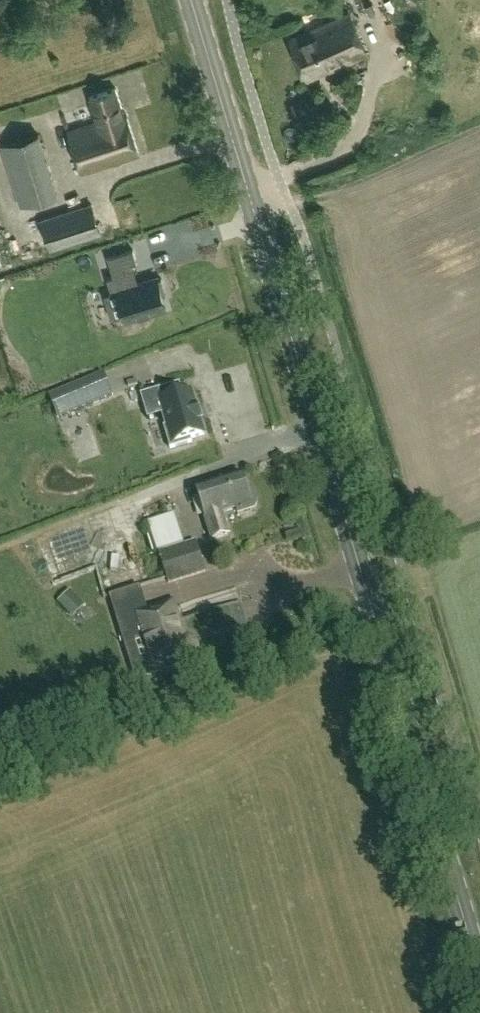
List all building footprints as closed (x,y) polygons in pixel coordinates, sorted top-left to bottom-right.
[(308,80),(367,54),(350,13),(291,40),(308,80)] [(124,114),(116,88),(90,97),(98,122),(69,131),(82,173),(139,155),(126,113),(124,114)] [(21,206),(57,194),(39,135),(2,146),(21,206)] [(111,195),(53,212),(63,252),(124,233),(111,195)] [(125,313),(133,340),(177,326),(169,299),(150,305),(141,276),(147,274),(141,257),(109,267),(118,295),(109,298),(115,316),(125,313)] [(103,372),(48,395),(58,419),(113,395),(103,372)] [(159,389),(140,395),(148,419),(164,414),(168,426),(164,427),(170,449),(192,442),(191,439),(204,435),(199,418),(201,418),(200,417),(199,417),(196,407),(197,407),(197,405),(196,406),(192,392),(162,401),(159,389)] [(247,490),(242,473),(196,487),(213,539),(229,534),(222,513),(236,508),(238,514),(255,509),(258,504),(253,491),(250,489),(247,490)] [(157,553),(184,544),(174,514),(148,522),(157,553)] [(0,527),(0,539),(10,534),(5,525),(0,527)] [(169,584),(206,572),(196,541),(158,553),(169,584)] [(58,601),(73,617),(85,605),(70,590),(58,601)] [(183,642),(172,606),(138,616),(156,672),(189,662),(188,658),(190,657),(191,657),(192,656),(193,655),(193,654),(194,653),(194,652),(194,651),(195,650),(194,648),(194,647),(194,646),(193,645),(192,643),(191,643),(190,642),(188,641),(185,641),(183,642)]
